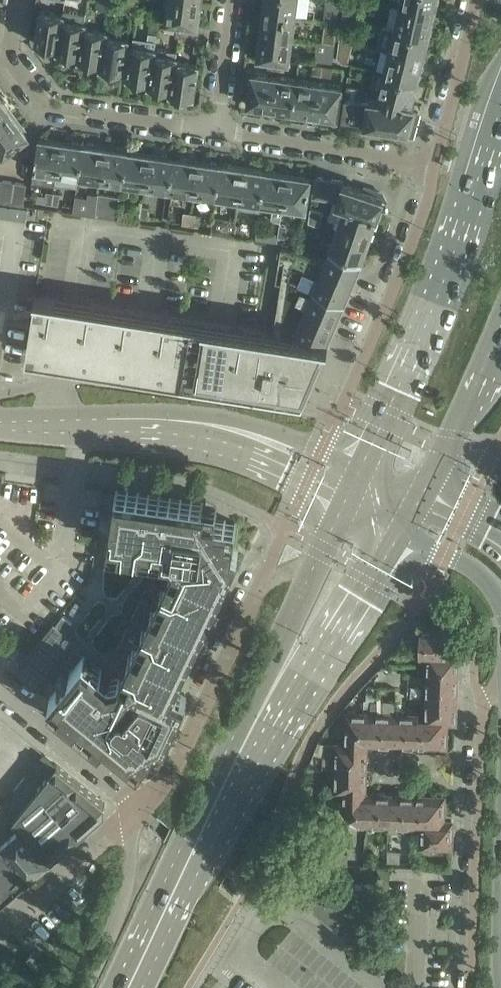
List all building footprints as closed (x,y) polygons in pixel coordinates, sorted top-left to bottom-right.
[(109,12),(111,2),(98,0),(97,10),(109,12)] [(200,2),(183,0),(167,0),(164,20),(176,22),(197,25),(197,23),(200,21),(201,15),(199,13),(200,2)] [(263,13),(294,17),(296,0),(263,0),(265,2),(263,13)] [(326,7),(338,9),(339,0),(338,0),(327,0),(326,7)] [(388,3),(397,5),(434,13),(436,2),(439,1),(439,0),(389,0),(388,3)] [(117,3),(111,2),(109,12),(119,13),(120,7),(117,3)] [(433,26),(431,24),(434,13),(397,5),(392,27),(429,36),(429,33),(432,32),(433,26)] [(40,11),(35,42),(38,43),(40,45),(45,46),(48,44),(57,46),(57,50),(63,14),(40,11)] [(291,39),(294,17),(263,13),(262,22),(260,24),(259,30),(261,32),(260,35),(291,39)] [(325,13),(324,21),(336,22),(337,14),(325,13)] [(63,14),(57,50),(59,51),(61,53),(67,54),(69,52),(79,54),(78,58),(79,59),(84,24),(62,20),(63,15),(63,14)] [(163,30),(175,32),(176,22),(164,20),(163,30)] [(324,21),(321,43),(326,44),(333,45),(336,22),(324,21)] [(197,25),(176,22),(175,32),(174,34),(197,38),(199,26),(197,25)] [(84,24),(79,59),(81,59),(83,61),(88,62),(91,60),(101,62),(100,66),(101,67),(106,31),(84,28),(85,24),(84,24)] [(428,36),(429,36),(392,27),(382,24),(377,47),(387,49),(422,58),(425,48),(427,46),(429,41),(427,38),(428,36)] [(341,30),(340,38),(351,41),(353,33),(341,30)] [(106,31),(101,67),(103,67),(105,69),(110,70),(112,68),(123,70),(128,39),(106,36),(107,31),(106,31)] [(132,44),(127,77),(130,77),(131,80),(137,80),(139,78),(149,80),(148,85),(149,85),(154,48),(156,34),(148,33),(147,39),(133,37),(132,44)] [(257,57),(269,59),(281,61),(288,61),(291,39),(260,35),(260,37),(258,39),(257,44),(259,46),(257,57)] [(340,38),(339,46),(349,48),(351,41),(340,38)] [(321,54),(320,60),(331,61),(333,45),(326,44),(325,54),(321,54)] [(177,51),(154,48),(149,85),(151,85),(153,88),(158,88),(161,86),(170,88),(170,93),(171,93),(177,51)] [(387,49),(381,72),(416,80),(417,78),(420,77),(421,72),(419,69),(422,58),(387,49)] [(171,93),(173,93),(174,96),(180,96),(182,94),(193,96),(198,64),(176,61),(177,51),(171,93)] [(269,59),(268,69),(275,70),(280,70),(285,71),(286,61),(281,61),(269,59)] [(313,65),(311,74),(320,75),(321,66),(313,65)] [(321,66),(320,75),(332,77),(333,67),(328,67),(321,66)] [(274,76),(252,72),(247,104),(250,104),(252,107),(257,108),(260,106),(270,107),(274,76)] [(416,84),(416,80),(381,72),(376,95),(411,103),(413,93),(416,91),(417,86),(416,84)] [(347,82),(359,84),(361,77),(348,75),(347,82)] [(287,112),(290,110),(292,111),(297,79),(274,76),(270,107),(280,109),(282,111),(287,112)] [(319,82),(297,79),(292,111),(294,111),(296,113),(302,114),(304,112),(314,114),(319,82)] [(332,119),(334,117),(337,117),(342,86),(319,82),(314,114),(325,115),(327,118),(332,119)] [(342,118),(372,122),(376,95),(364,93),(365,85),(359,84),(347,82),(342,118)] [(413,110),(414,104),(411,103),(376,95),(372,122),(390,125),(390,130),(412,134),(418,112),(413,110)] [(0,100),(0,129),(15,117),(8,109),(9,106),(6,101),(3,101),(1,99),(0,100)] [(0,129),(0,155),(1,157),(26,138),(27,133),(27,130),(24,126),(21,125),(15,117),(0,129)] [(54,184),(56,173),(60,141),(50,139),(48,137),(44,136),(41,138),(38,138),(32,181),(54,184)] [(56,173),(54,183),(77,186),(78,176),(83,143),(82,144),(80,144),(78,141),(74,141),(72,143),(60,141),(56,173)] [(86,144),(83,143),(78,176),(100,179),(105,147),(95,145),(93,143),(88,142),(86,144)] [(116,148),(105,147),(100,179),(123,182),(128,150),(125,150),(123,147),(119,147),(116,148)] [(128,150),(123,182),(145,185),(150,154),(139,152),(137,150),(133,149),(130,151),(128,151),(128,150)] [(145,185),(169,189),(174,158),(169,157),(167,154),(163,154),(160,156),(150,154),(145,185)] [(179,158),(174,158),(169,189),(193,192),(198,161),(188,159),(186,157),(181,156),(179,158)] [(211,161),(209,163),(198,161),(193,192),(216,196),(220,163),(220,164),(218,164),(216,161),(211,161)] [(223,164),(220,163),(216,196),(238,199),(243,167),(232,165),(230,163),(226,162),(223,164)] [(238,199),(237,207),(259,211),(260,202),(265,170),(262,170),(260,167),(256,167),(253,168),(243,167),(238,199)] [(266,170),(265,170),(260,202),(275,204),(272,218),(281,219),(287,174),(276,173),(275,170),(270,170),(268,171),(266,171),(266,170)] [(287,174),(281,219),(282,219),(285,206),(305,209),(310,178),(306,177),(305,175),(300,174),(298,176),(287,174)] [(315,176),(312,197),(325,199),(329,178),(315,176)] [(343,180),(329,178),(325,199),(337,200),(343,202),(349,184),(343,182),(343,180)] [(9,203),(12,181),(0,179),(0,182),(0,202),(9,203)] [(9,203),(20,205),(23,205),(27,183),(12,181),(9,203)] [(363,189),(349,184),(343,202),(342,206),(376,218),(377,212),(379,213),(380,212),(384,201),(382,200),(383,196),(379,194),(380,192),(365,187),(363,188),(363,189)] [(44,192),(43,200),(51,201),(53,192),(44,191),(44,192)] [(53,192),(51,201),(56,202),(59,203),(61,193),(53,192)] [(72,194),(71,204),(70,212),(95,215),(98,192),(95,192),(95,193),(85,192),(84,196),(72,194)] [(118,195),(98,192),(95,215),(114,218),(118,195)] [(133,201),(131,213),(146,215),(148,204),(133,201)] [(370,235),(373,227),(375,225),(377,220),(376,218),(342,206),(336,224),(370,235)] [(323,213),(310,208),(309,222),(318,226),(323,213)] [(182,209),(180,221),(195,222),(197,211),(182,209)] [(226,223),(224,235),(232,236),(234,224),(226,223)] [(241,224),(234,223),(234,224),(232,236),(239,237),(241,224)] [(278,233),(278,237),(279,237),(283,237),(286,238),(286,235),(287,225),(280,224),(278,233)] [(328,248),(329,248),(362,259),(362,257),(365,255),(367,250),(366,248),(370,235),(336,224),(328,248)] [(278,237),(278,233),(256,230),(255,238),(277,241),(278,237)] [(31,326),(26,354),(127,370),(303,397),(327,342),(328,342),(328,340),(327,340),(344,302),(345,302),(345,301),(344,300),(359,266),(361,261),(362,262),(363,260),(362,260),(362,259),(329,248),(328,250),(329,251),(325,261),(294,247),(281,245),(275,281),(280,282),(273,332),(34,294),(34,296),(35,296),(31,326)] [(63,681),(49,698),(51,699),(58,705),(85,727),(100,739),(101,740),(106,735),(123,748),(138,761),(139,762),(153,744),(161,748),(167,736),(175,718),(181,706),(186,695),(187,693),(180,690),(174,687),(178,677),(187,660),(191,650),(229,569),(238,552),(239,550),(233,547),(237,522),(216,519),(216,513),(217,505),(216,504),(203,502),(199,502),(116,490),(116,492),(112,512),(111,521),(108,544),(110,544),(119,545),(142,549),(151,550),(173,553),(174,557),(169,567),(166,575),(160,587),(156,595),(151,606),(147,614),(142,626),(138,635),(128,656),(124,664),(119,675),(109,676),(102,670),(92,663),(85,657),(84,656),(69,673),(63,681)] [(63,615),(56,624),(64,631),(72,622),(63,615)] [(450,633),(450,629),(420,628),(419,657),(429,657),(429,652),(448,653),(448,645),(451,643),(451,634),(450,633)] [(428,677),(457,678),(457,669),(459,665),(459,660),(457,656),(457,654),(448,653),(429,652),(429,657),(428,677)] [(458,682),(457,678),(428,677),(427,698),(456,699),(456,691),(458,688),(458,682)] [(426,719),(446,721),(455,722),(455,720),(457,716),(457,710),(456,707),(456,699),(427,698),(426,719)] [(347,713),(346,744),(366,746),(369,743),(371,700),(364,700),(364,713),(347,713)] [(371,700),(369,743),(393,744),(394,714),(395,700),(371,700)] [(418,715),(394,714),(393,744),(417,744),(418,719),(418,715)] [(426,719),(418,719),(417,744),(445,745),(446,721),(426,719)] [(365,768),(366,746),(346,744),(337,744),(336,767),(365,768)] [(43,754),(4,802),(15,815),(38,788),(58,765),(44,754),(43,754)] [(15,815),(13,818),(49,859),(105,811),(105,803),(58,765),(38,788),(15,815)] [(344,790),(364,791),(365,768),(336,767),(335,790),(344,790)] [(367,794),(364,791),(344,790),(344,801),(340,800),(339,808),(357,822),(357,823),(366,823),(367,794)] [(390,824),(391,795),(367,794),(366,823),(389,824),(390,824)] [(389,824),(388,832),(404,832),(405,825),(414,825),(415,821),(415,796),(391,795),(390,824),(389,824)] [(415,796),(415,821),(423,821),(443,821),(444,797),(415,796)] [(49,859),(13,818),(3,805),(0,802),(0,901),(49,859)] [(422,845),(451,846),(451,836),(453,835),(453,827),(451,826),(452,821),(443,821),(423,821),(422,845)] [(293,857),(275,879),(341,932),(359,910),(293,857)] [(36,950),(27,958),(35,967),(44,959),(36,950)]
